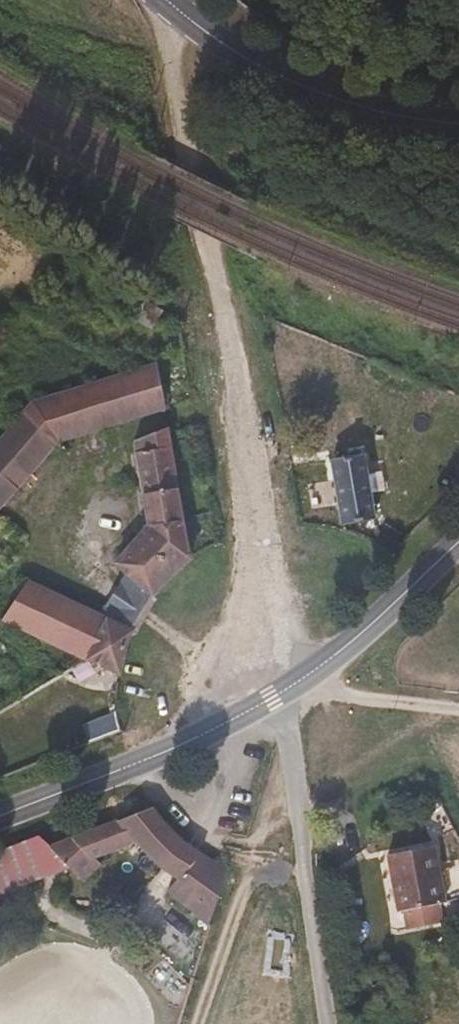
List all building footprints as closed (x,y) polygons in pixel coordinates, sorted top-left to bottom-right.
[(229,0),(239,9),(246,13),(254,0),(228,0),(229,0)] [(166,416),(157,373),(26,405),(0,436),(0,508),(56,440),(166,416)] [(159,585),(186,559),(159,438),(119,448),(139,543),(106,582),(142,606),(159,585)] [(371,530),(371,505),(360,457),(319,463),(332,533),(368,548),(393,562),(419,537),(400,516),(378,534),(371,530)] [(130,631),(142,606),(106,582),(72,625),(125,649),(130,631)] [(125,649),(72,625),(21,602),(2,645),(114,694),(120,663),(125,649)] [(228,863),(206,848),(189,835),(158,810),(153,805),(49,844),(46,838),(0,856),(0,887),(7,884),(61,862),(81,873),(94,860),(88,850),(115,843),(133,862),(149,876),(175,890),(167,904),(209,926),(228,863)] [(431,905),(420,848),(383,853),(395,913),(431,905)]
